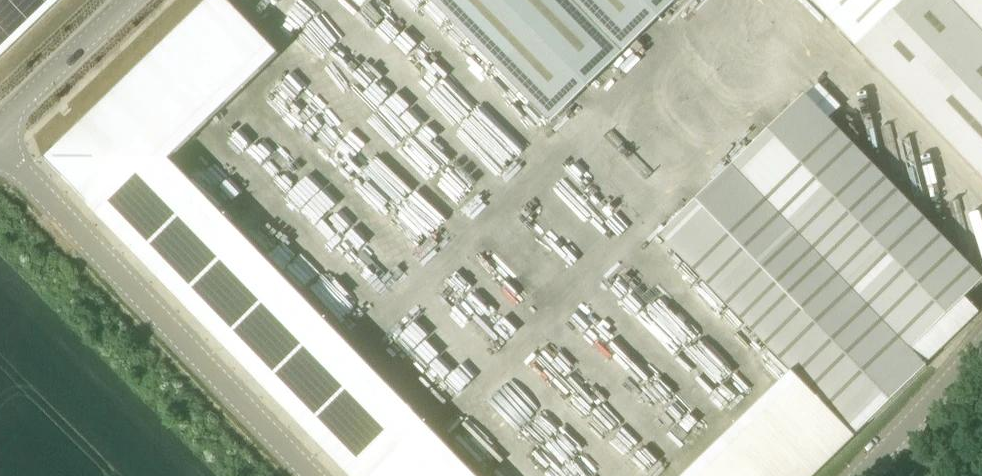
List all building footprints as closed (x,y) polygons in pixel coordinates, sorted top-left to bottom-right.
[(227,0),(211,0),(39,166),(340,475),(457,475),(160,169),(279,54),(227,0)] [(549,123),(679,0),(431,0),(549,123)] [(981,176),(981,0),(812,0),(981,176)] [(856,436),(928,366),(912,350),(981,283),(981,277),(805,94),(791,108),(659,235),(791,370),(852,433),(856,436)] [(852,433),(791,370),(682,475),(808,475),(852,433)]
